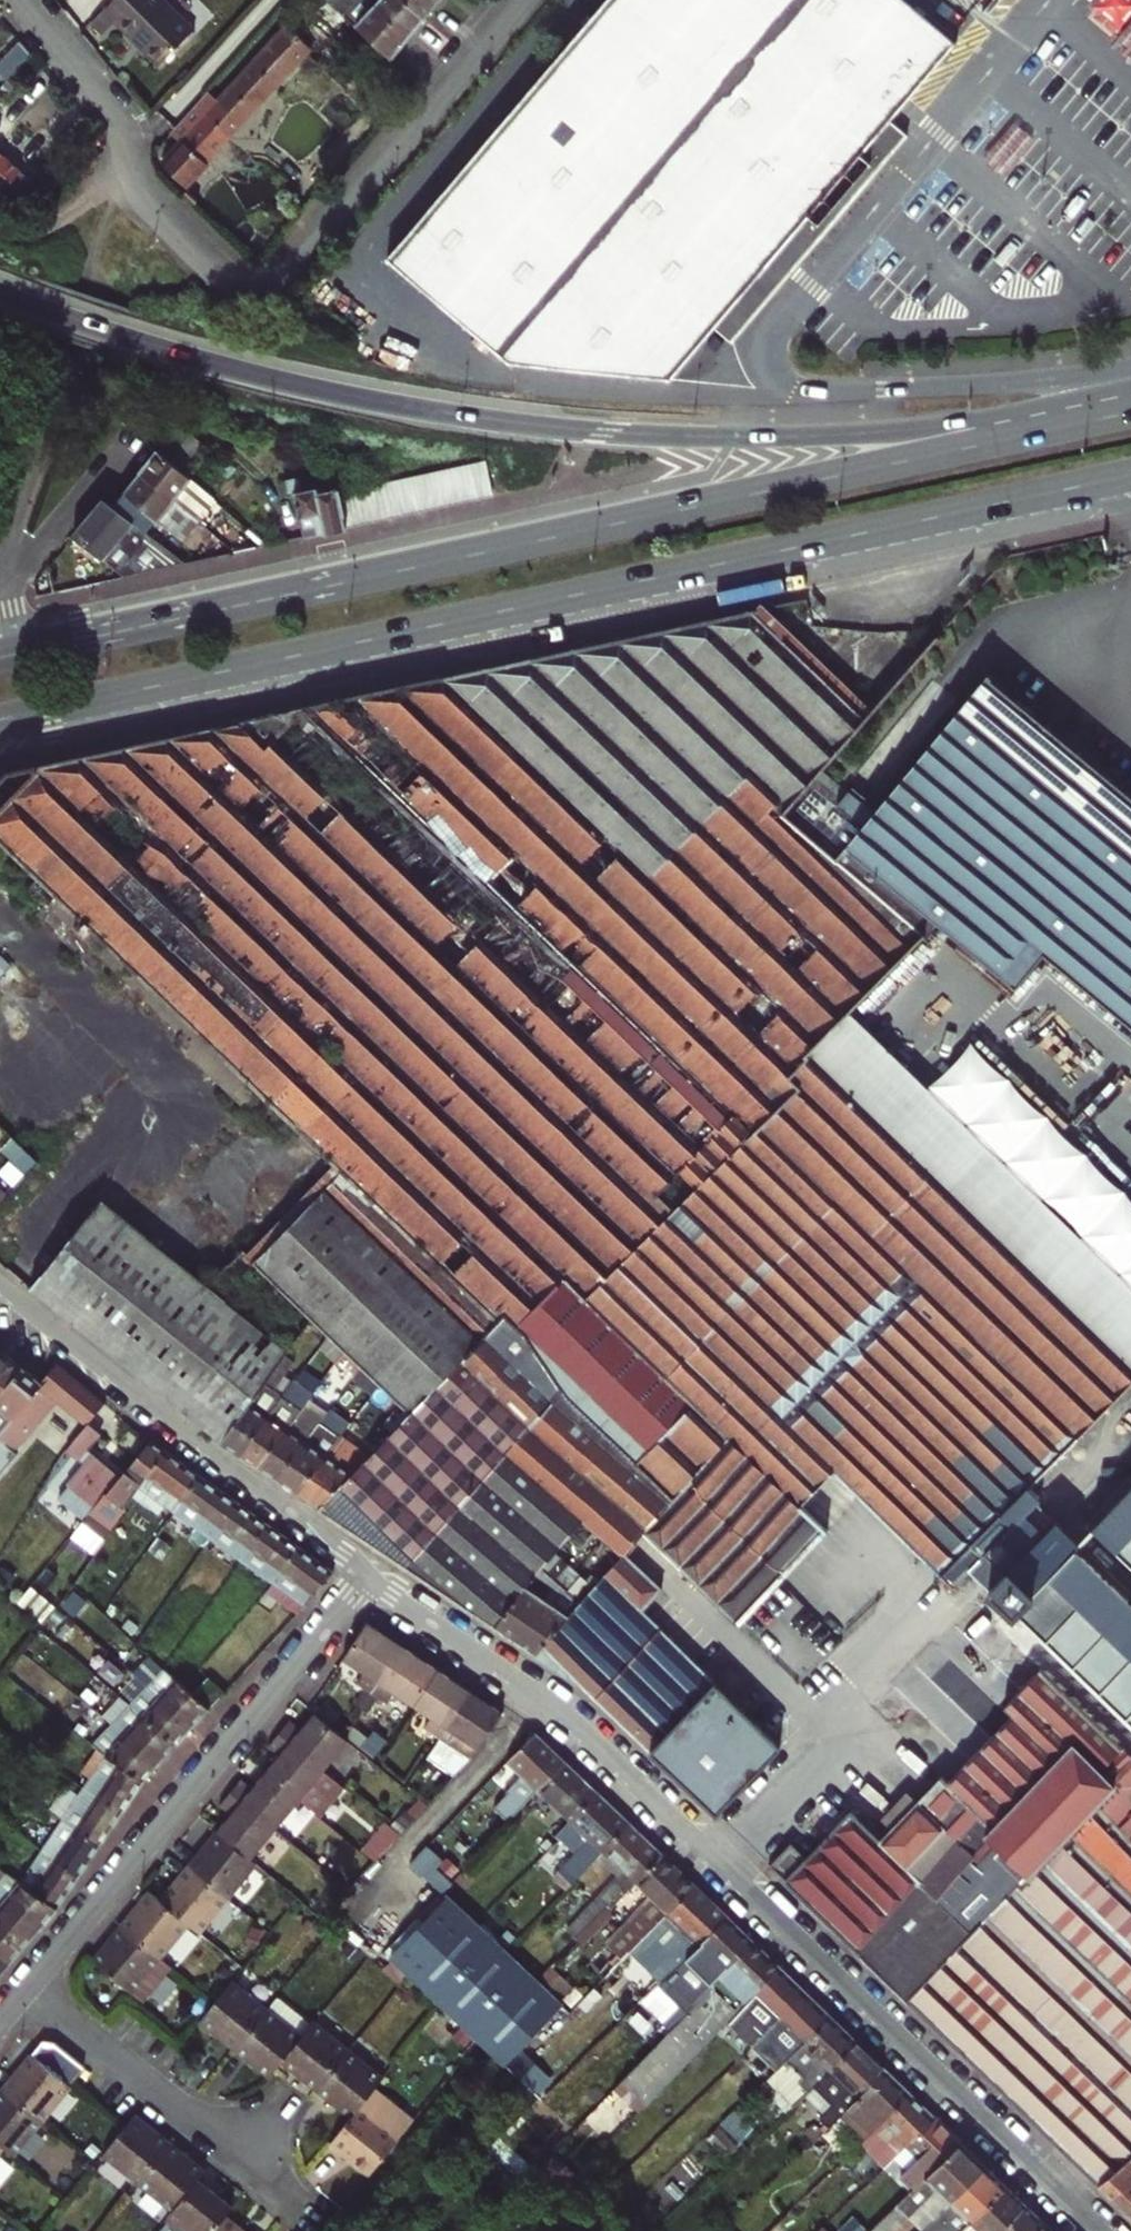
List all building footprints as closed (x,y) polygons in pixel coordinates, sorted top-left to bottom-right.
[(191,32),(159,0),(112,0),(100,13),(112,25),(129,41),(133,37),(160,64),(191,32)] [(408,37),(376,8),(370,15),(353,0),(324,0),(389,59),(408,37)] [(381,2),(378,0),(366,0),(376,8),(381,2)] [(424,18),(404,0),(383,0),(381,2),(376,8),(408,37),(424,18)] [(514,363),(673,380),(718,326),(736,340),(800,263),(822,238),(868,183),(911,132),(894,118),(960,39),(914,0),(607,0),(449,188),(391,258),(514,363)] [(424,18),(439,0),(404,0),(424,18)] [(101,37),(112,25),(100,13),(88,25),(101,37)] [(204,120),(225,140),(310,52),(286,29),(204,120)] [(156,68),(160,64),(133,37),(129,41),(156,68)] [(3,84),(27,58),(15,46),(0,62),(0,81),(3,84)] [(10,128),(0,118),(0,139),(10,128)] [(182,144),(203,164),(225,140),(204,120),(182,144)] [(163,166),(184,189),(206,167),(203,164),(182,144),(163,166)] [(34,186),(0,156),(0,195),(14,208),(34,186)] [(157,452),(171,464),(193,438),(178,426),(157,452)] [(203,521),(218,505),(171,464),(157,452),(140,473),(203,529),(207,524),(203,521)] [(476,502),(491,499),(483,466),(469,469),(476,502)] [(461,505),(476,502),(469,469),(454,472),(461,505)] [(448,508),(461,505),(454,472),(440,475),(448,508)] [(187,547),(203,529),(140,473),(112,508),(145,534),(155,522),(187,547)] [(433,511),(448,508),(440,475),(426,478),(433,511)] [(418,515),(433,511),(426,478),(411,481),(418,515)] [(304,540),(345,531),(337,497),(336,491),(318,494),(317,489),(302,492),(299,479),(282,483),(286,499),(294,497),(304,540)] [(404,518),(418,515),(411,481),(396,485),(404,518)] [(389,521),(404,518),(396,485),(382,488),(389,521)] [(375,524),(389,521),(382,488),(367,491),(375,524)] [(361,527),(375,524),(367,491),(353,494),(361,527)] [(345,531),(361,527),(355,505),(353,494),(337,497),(345,531)] [(73,539),(117,574),(149,538),(145,534),(112,508),(103,502),(73,539)] [(536,659),(307,709),(570,964),(832,693),(746,614),(536,659)] [(838,860),(866,883),(874,875),(1012,989),(1040,954),(1130,1027),(1130,805),(979,687),(838,860)] [(271,752),(94,932),(235,1070),(341,1175),(254,1266),(242,1255),(208,1290),(133,1226),(104,1201),(29,1291),(220,1445),(285,1358),(311,1322),(329,1338),(345,1353),(361,1368),(380,1387),(411,1415),(479,1344),(490,1355),(517,1325),(518,1328),(564,1280),(586,1301),(822,1068),(809,1054),(851,1011),(920,940),(913,935),(832,860),(835,857),(786,815),(865,723),(832,693),(570,964),(307,709),(241,723),(271,752)] [(0,776),(0,840),(39,878),(31,887),(48,904),(40,911),(66,936),(74,929),(86,940),(94,932),(271,752),(241,723),(184,736),(0,776)] [(809,1054),(822,1068),(1069,1311),(1130,1372),(1130,1288),(851,1011),(809,1054)] [(952,1587),(1130,1403),(1130,1372),(1069,1311),(822,1068),(586,1301),(694,1405),(824,1532),(857,1498),(952,1587)] [(0,1152),(11,1141),(0,1131),(0,1152)] [(564,1280),(518,1328),(567,1399),(635,1466),(694,1405),(586,1301),(564,1280)] [(672,1502),(635,1466),(567,1399),(518,1328),(517,1325),(490,1355),(479,1344),(411,1415),(370,1458),(319,1512),(498,1633),(535,1598),(561,1559),(584,1524),(603,1541),(623,1560),(625,1558),(661,1592),(682,1570),(645,1535),(672,1502)] [(329,1338),(318,1352),(335,1367),(345,1353),(329,1338)] [(22,1367),(3,1353),(0,1356),(0,1393),(22,1367)] [(345,1353),(335,1367),(352,1381),(353,1380),(361,1368),(345,1353)] [(285,1358),(220,1445),(240,1459),(283,1400),(276,1395),(296,1367),(285,1358)] [(0,1429),(0,1452),(36,1410),(43,1416),(58,1398),(88,1423),(105,1402),(57,1363),(40,1382),(0,1429)] [(0,1393),(0,1429),(40,1382),(22,1367),(0,1393)] [(380,1387),(361,1368),(353,1380),(372,1398),(380,1387)] [(283,1400),(240,1459),(259,1472),(312,1399),(313,1397),(322,1385),(313,1379),(304,1372),(283,1400)] [(330,1411),(312,1399),(259,1472),(277,1484),(320,1425),(330,1411)] [(952,1587),(981,1615),(1040,1672),(1130,1760),(1130,1403),(952,1587)] [(824,1532),(694,1405),(635,1466),(672,1502),(645,1535),(682,1570),(735,1624),(824,1532)] [(330,1411),(320,1425),(277,1484),(298,1498),(341,1439),(351,1426),(330,1411)] [(66,1450),(48,1480),(81,1505),(88,1496),(99,1504),(120,1478),(86,1451),(100,1434),(88,1423),(71,1444),(66,1450)] [(370,1458),(341,1439),(298,1498),(319,1512),(370,1458)] [(66,1450),(71,1444),(65,1440),(61,1446),(66,1450)] [(120,1478),(99,1504),(92,1513),(101,1521),(110,1528),(143,1483),(165,1450),(151,1440),(120,1478)] [(165,1450),(143,1483),(178,1509),(189,1496),(203,1477),(165,1450)] [(189,1496),(178,1509),(213,1534),(223,1522),(238,1502),(203,1477),(189,1496)] [(269,1525),(238,1502),(223,1522),(213,1534),(239,1554),(246,1558),(269,1525)] [(85,1541),(101,1521),(92,1513),(71,1539),(79,1545),(83,1540),(85,1541)] [(301,1548),(269,1525),(246,1558),(277,1581),(301,1548)] [(301,1548),(277,1581),(307,1603),(333,1571),(301,1548)] [(583,1690),(714,1816),(778,1750),(640,1618),(663,1594),(661,1592),(625,1558),(623,1560),(599,1588),(537,1659),(583,1690)] [(564,1601),(580,1577),(561,1559),(535,1598),(498,1633),(517,1646),(533,1627),(537,1631),(564,1601)] [(537,1659),(599,1588),(593,1582),(590,1586),(580,1577),(564,1601),(537,1631),(533,1627),(517,1646),(537,1659)] [(373,1692),(404,1646),(367,1622),(344,1657),(364,1670),(357,1682),(373,1692)] [(404,1646),(373,1692),(387,1702),(395,1691),(417,1707),(441,1671),(404,1646)] [(181,1683),(155,1660),(137,1679),(174,1714),(179,1710),(194,1724),(209,1709),(193,1694),(181,1683)] [(441,1671),(417,1707),(434,1718),(426,1729),(442,1739),(474,1693),(441,1671)] [(919,1807),(943,1830),(905,1870),(919,1884),(916,1888),(935,1906),(938,1903),(972,1935),(907,2002),(1098,2185),(1130,2157),(1130,1760),(1040,1672),(1004,1709),(1012,1716),(948,1783),(945,1780),(919,1807)] [(208,1678),(193,1694),(209,1709),(224,1693),(208,1678)] [(175,1745),(194,1724),(179,1710),(174,1714),(137,1679),(122,1696),(144,1715),(175,1745)] [(442,1739),(472,1759),(503,1713),(474,1693),(442,1739)] [(141,1750),(156,1765),(175,1745),(144,1715),(122,1696),(106,1712),(121,1722),(145,1745),(141,1750)] [(83,1738),(106,1755),(125,1767),(143,1779),(156,1765),(141,1750),(145,1745),(121,1722),(106,1712),(83,1738)] [(336,1781),(360,1751),(343,1736),(315,1712),(300,1729),(289,1720),(279,1732),(336,1781)] [(336,1781),(279,1732),(268,1745),(279,1755),(266,1772),(299,1799),(317,1815),(342,1785),(336,1781)] [(533,1733),(508,1760),(526,1777),(515,1788),(523,1795),(513,1806),(502,1796),(492,1807),(509,1823),(539,1790),(565,1762),(533,1733)] [(121,1812),(143,1779),(125,1767),(106,1755),(85,1786),(121,1812)] [(565,1762),(539,1790),(571,1821),(597,1793),(565,1762)] [(274,1829),(299,1799),(266,1772),(255,1785),(243,1775),(229,1792),(274,1829)] [(100,1844),(121,1812),(85,1786),(63,1819),(100,1844)] [(489,1798),(480,1790),(475,1795),(485,1803),(489,1798)] [(274,1829),(229,1792),(215,1808),(227,1818),(216,1831),(249,1859),(274,1829)] [(571,1821),(589,1839),(602,1851),(604,1853),(631,1825),(597,1793),(571,1821)] [(943,1830),(919,1807),(880,1847),(849,1817),(806,1860),(783,1883),(907,2002),(972,1935),(938,1903),(935,1906),(916,1888),(919,1884),(905,1870),(943,1830)] [(100,1844),(63,1819),(44,1847),(47,1849),(44,1854),(60,1864),(78,1876),(100,1844)] [(553,1832),(557,1828),(553,1823),(548,1828),(553,1832)] [(662,1855),(631,1825),(604,1853),(623,1871),(613,1881),(614,1882),(596,1900),(607,1910),(614,1904),(626,1892),(637,1880),(662,1855)] [(533,1839),(545,1851),(558,1837),(553,1832),(548,1828),(546,1826),(533,1839)] [(203,1879),(227,1898),(255,1863),(249,1859),(216,1831),(188,1866),(203,1879)] [(351,1843),(364,1854),(375,1842),(361,1831),(351,1843)] [(571,1849),(558,1837),(545,1851),(558,1862),(571,1849)] [(591,1862),(602,1851),(589,1839),(578,1850),(591,1862)] [(806,1860),(790,1845),(767,1868),(783,1883),(806,1860)] [(19,1884),(56,1909),(78,1876),(60,1864),(44,1854),(47,1849),(44,1847),(19,1884)] [(434,1869),(441,1861),(426,1847),(410,1864),(440,1890),(448,1881),(434,1869)] [(693,1885),(662,1855),(637,1880),(654,1898),(609,1944),(619,1954),(642,1929),(648,1934),(658,1923),(662,1919),(667,1913),(693,1885)] [(455,1873),(441,1861),(434,1869),(448,1881),(455,1873)] [(160,1901),(188,1924),(199,1933),(227,1898),(203,1879),(188,1866),(160,1901)] [(0,1880),(0,1897),(4,1900),(2,1903),(20,1918),(24,1913),(40,1927),(56,1909),(19,1884),(5,1874),(0,1880)] [(693,1885),(667,1913),(683,1928),(678,1934),(673,1938),(682,1946),(661,1966),(633,1990),(640,1998),(660,1985),(727,1918),(693,1885)] [(160,1959),(188,1924),(160,1901),(149,1892),(120,1927),(160,1959)] [(408,1973),(440,2003),(477,2038),(505,2064),(562,2002),(536,1978),(506,1950),(476,1923),(447,1896),(410,1937),(392,1958),(393,1958),(399,1964),(408,1973)] [(0,1897),(0,1927),(23,1947),(40,1927),(24,1913),(20,1918),(2,1903),(4,1900),(0,1897)] [(599,1918),(607,1925),(621,1911),(614,1904),(607,1910),(599,1918)] [(683,1928),(667,1913),(662,1919),(678,1934),(683,1928)] [(660,1985),(640,1998),(645,2002),(656,2000),(666,1990),(668,1992),(682,1977),(680,1975),(690,1965),(696,1971),(712,1956),(727,1970),(753,1943),(727,1918),(660,1985)] [(642,1929),(619,1954),(624,1958),(631,1951),(640,1959),(666,1931),(658,1923),(648,1934),(642,1929)] [(23,1947),(0,1927),(0,1955),(9,1963),(23,1947)] [(142,2002),(165,1973),(154,1965),(160,1959),(120,1927),(92,1961),(131,1994),(142,2002)] [(723,1974),(705,1992),(699,1998),(697,2000),(700,2002),(661,2043),(624,2080),(622,2082),(645,2104),(646,2102),(707,2042),(736,2012),(752,1995),(778,1967),(753,1943),(727,1970),(723,1974)] [(9,1963),(0,1955),(0,1973),(9,1963)] [(393,1958),(389,1963),(395,1968),(399,1964),(393,1958)] [(170,1967),(160,1959),(154,1965),(165,1973),(170,1967)] [(696,1983),(705,1992),(723,1974),(713,1965),(696,1983)] [(805,1993),(778,1967),(752,1995),(778,2019),(805,1993)] [(233,2048),(264,2010),(229,1982),(213,2002),(199,2020),(233,2048)] [(688,1988),(699,1998),(705,1992),(696,1983),(694,1982),(688,1988)] [(806,2046),(832,2019),(805,1993),(778,2019),(806,2046)] [(283,2003),(275,1996),(264,2010),(272,2016),(283,2003)] [(272,2016),(264,2010),(233,2048),(268,2076),(274,2070),(281,2062),(311,2025),(283,2003),(272,2016)] [(806,2046),(778,2019),(771,2026),(784,2039),(769,2055),(776,2062),(781,2057),(787,2063),(788,2062),(789,2063),(795,2057),(806,2046)] [(795,2057),(822,2084),(860,2046),(832,2019),(806,2046),(795,2057)] [(311,2025),(281,2062),(315,2089),(346,2050),(312,2023),(311,2025)] [(857,2095),(883,2068),(860,2046),(822,2084),(815,2091),(829,2106),(817,2118),(827,2128),(841,2114),(858,2096),(857,2095)] [(346,2050),(315,2089),(349,2116),(373,2086),(380,2077),(346,2050)] [(41,2121),(69,2086),(30,2055),(2,2089),(41,2121)] [(781,2057),(776,2062),(782,2068),(787,2063),(781,2057)] [(909,2094),(883,2068),(857,2095),(858,2096),(841,2114),(865,2138),(872,2131),(909,2094)] [(412,2118),(373,2086),(349,2116),(328,2141),(367,2173),(412,2118)] [(2,2089),(0,2091),(0,2147),(3,2149),(12,2156),(41,2121),(2,2089)] [(908,2144),(934,2118),(909,2094),(872,2131),(890,2148),(884,2154),(891,2161),(908,2144)] [(137,2182),(168,2142),(134,2115),(126,2125),(102,2154),(137,2182)] [(934,2118),(908,2144),(921,2157),(901,2179),(913,2191),(960,2143),(934,2118)] [(890,2148),(872,2131),(865,2138),(883,2156),(884,2154),(890,2148)] [(137,2182),(171,2210),(196,2179),(203,2170),(168,2142),(137,2182)] [(960,2143),(913,2191),(874,2230),(897,2230),(911,2217),(936,2192),(942,2198),(948,2199),(951,2202),(985,2167),(960,2143)] [(1130,2191),(1130,2157),(1098,2185),(1118,2204),(1130,2191)] [(1005,2186),(985,2167),(951,2202),(924,2230),(923,2230),(961,2230),(1005,2186)] [(196,2179),(171,2210),(164,2218),(180,2230),(210,2230),(223,2215),(230,2206),(196,2179)] [(961,2230),(999,2230),(1025,2205),(1005,2186),(961,2230)] [(1130,2217),(1130,2191),(1118,2204),(1130,2217)] [(936,2192),(911,2217),(924,2230),(951,2202),(948,2199),(942,2198),(936,2192)] [(1045,2224),(1025,2205),(999,2230),(1038,2230),(1045,2224)] [(223,2215),(210,2230),(243,2230),(223,2215)]
